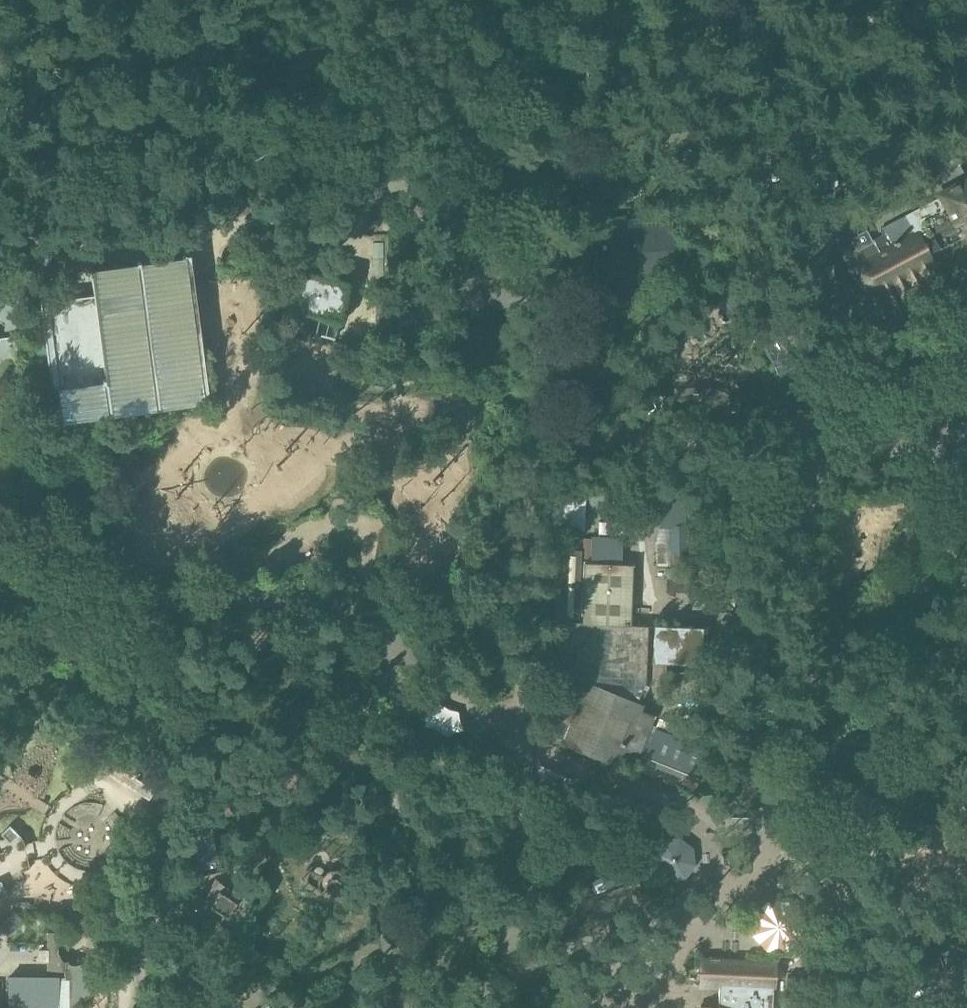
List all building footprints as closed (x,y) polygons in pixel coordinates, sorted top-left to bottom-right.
[(940,153),(941,154),(944,160),(949,158),(947,153),(946,151),(940,153)] [(929,156),(920,160),(930,178),(930,179),(939,174),(939,173),(929,156)] [(941,163),(945,171),(960,163),(955,156),(941,163)] [(845,257),(851,268),(849,269),(865,299),(879,292),(891,314),(944,286),(927,254),(962,235),(966,244),(966,183),(880,230),(883,236),(873,242),(866,230),(850,238),(853,244),(857,250),(845,257)] [(601,232),(577,233),(579,267),(631,264),(632,274),(674,272),(671,234),(671,227),(626,230),(625,219),(607,220),(608,231),(601,232)] [(455,242),(460,249),(472,240),(467,233),(455,242)] [(956,250),(961,259),(966,272),(966,244),(956,250)] [(58,390),(63,423),(205,405),(201,371),(210,355),(210,353),(198,344),(186,258),(90,270),(94,295),(40,302),(46,347),(30,349),(33,376),(50,374),(52,391),(58,390)] [(289,309),(339,321),(348,284),(298,273),(289,309)] [(751,311),(749,298),(752,295),(735,282),(717,292),(739,318),(751,311)] [(439,320),(439,292),(399,292),(399,293),(375,293),(375,336),(406,336),(439,337),(439,320)] [(819,321),(813,314),(809,317),(815,324),(819,321)] [(504,365),(500,332),(500,325),(468,328),(468,335),(472,368),(504,365)] [(819,353),(830,348),(826,338),(815,344),(819,353)] [(808,366),(822,369),(823,359),(818,358),(810,356),(808,366)] [(590,485),(589,507),(621,509),(622,487),(590,485)] [(704,488),(705,500),(725,498),(724,486),(704,488)] [(547,493),(545,530),(585,531),(586,494),(547,493)] [(628,535),(629,523),(599,522),(599,534),(628,535)] [(695,526),(668,527),(669,553),(670,553),(670,564),(695,563),(695,552),(696,552),(695,526)] [(542,549),(538,622),(552,623),(630,626),(630,625),(633,565),(622,565),(623,539),(598,538),(592,538),(591,563),(581,563),(581,551),(565,550),(542,549)] [(710,544),(710,559),(722,560),(722,544),(710,544)] [(733,626),(724,626),(727,667),(741,665),(743,665),(745,666),(747,667),(748,668),(750,669),(751,670),(752,671),(754,671),(755,671),(757,671),(758,671),(759,672),(761,673),(762,674),(770,673),(767,648),(759,641),(758,636),(766,629),(764,602),(748,603),(746,603),(744,604),(742,605),(740,606),(739,608),(738,609),(736,611),(735,613),(735,616),(734,618),(734,621),(733,623),(733,626)] [(552,623),(548,734),(554,736),(556,741),(562,739),(567,742),(615,761),(621,746),(626,747),(627,747),(635,750),(634,753),(642,757),(642,756),(700,779),(701,777),(697,776),(708,750),(661,731),(645,725),(648,718),(639,714),(634,712),(647,680),(646,680),(648,626),(630,625),(630,626),(552,623)] [(654,638),(653,662),(701,664),(702,628),(678,627),(678,639),(654,638)] [(666,665),(653,664),(651,692),(665,693),(666,665)] [(536,769),(533,775),(530,781),(639,836),(643,826),(647,819),(652,808),(642,804),(641,806),(617,794),(615,798),(538,764),(536,769)] [(176,809),(194,878),(223,870),(206,801),(176,809)] [(10,844),(19,835),(10,826),(1,835),(4,838),(10,844)] [(651,836),(641,838),(647,887),(657,886),(668,884),(668,879),(684,877),(694,864),(692,848),(679,839),(663,841),(663,835),(656,836),(651,836)] [(639,878),(633,864),(586,884),(591,898),(639,878)] [(778,927),(791,942),(812,943),(827,929),(828,910),(813,893),(793,893),(779,907),(779,909),(769,908),(769,925),(778,926),(778,927)] [(16,912),(0,924),(0,927),(8,937),(25,923),(16,912)] [(48,972),(64,972),(65,978),(58,978),(58,1007),(73,1007),(96,993),(95,992),(91,987),(92,983),(90,983),(90,978),(96,974),(95,973),(94,973),(90,967),(91,966),(90,965),(89,966),(83,967),(82,963),(81,963),(81,964),(73,966),(73,964),(71,964),(67,961),(66,962),(58,952),(64,933),(61,933),(48,933),(48,972)] [(701,985),(729,987),(728,1007),(772,1007),(774,964),(702,960),(701,985)] [(867,967),(851,965),(849,977),(865,979),(867,967)] [(812,977),(799,976),(796,1007),(810,1007),(812,977)] [(58,978),(9,977),(9,1007),(58,1007),(58,978)]
